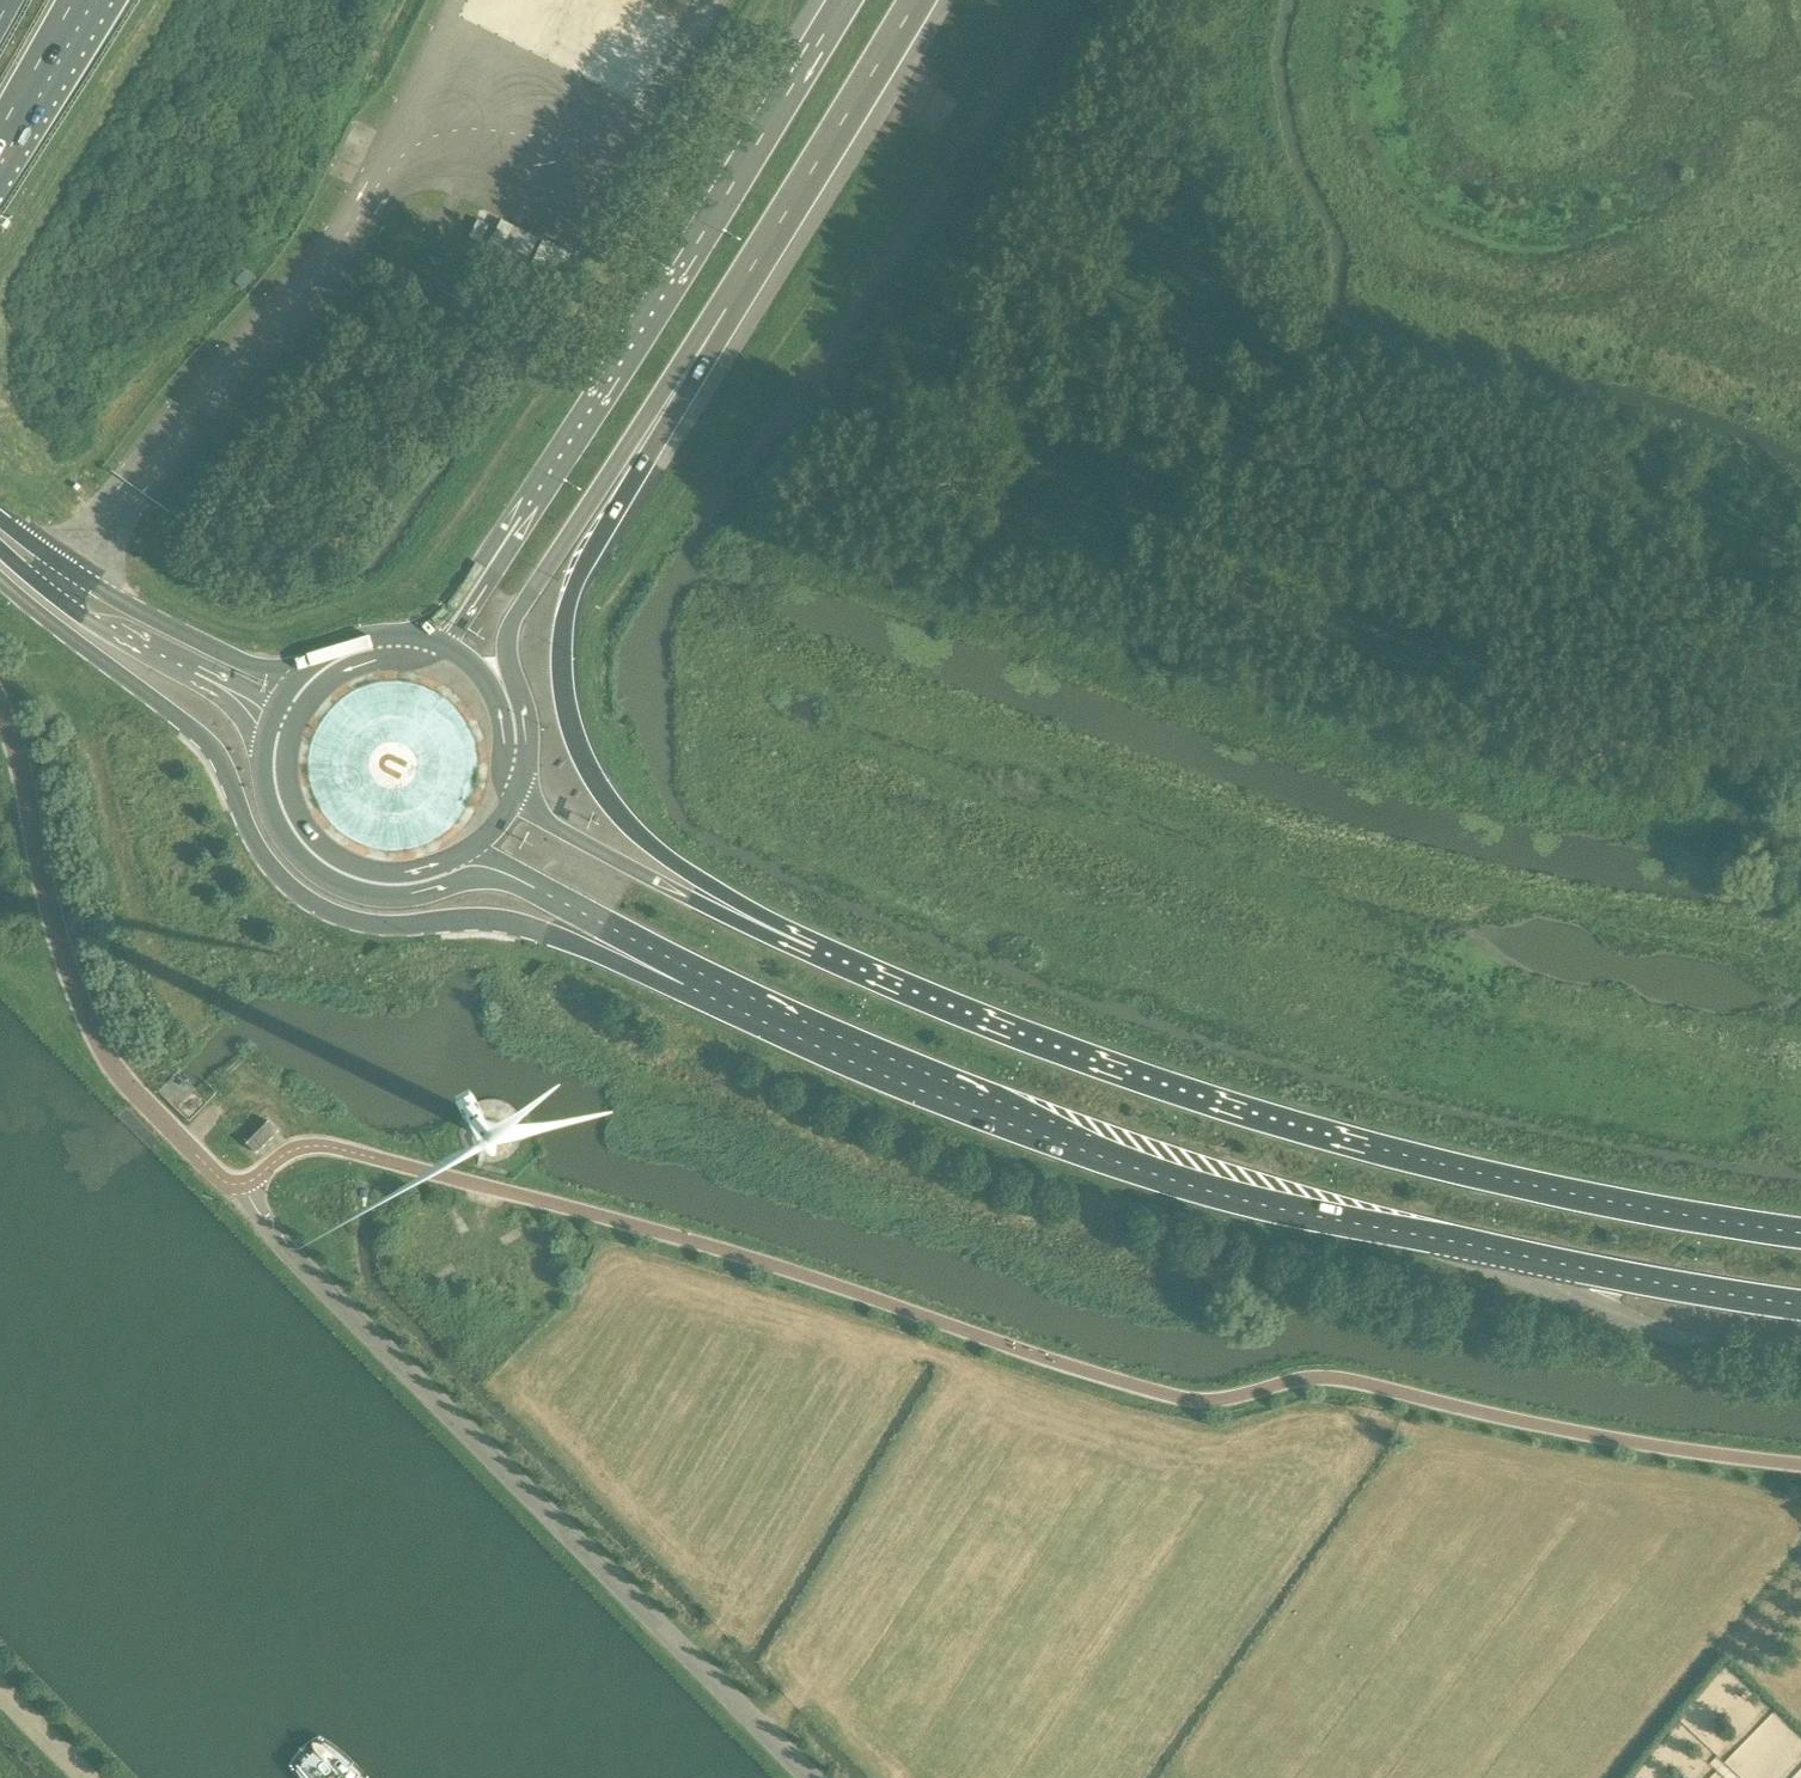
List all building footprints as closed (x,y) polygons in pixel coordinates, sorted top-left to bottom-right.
[(519,233),(513,256),(551,265),(552,262),(564,265),(569,246),(519,233)] [(244,272),(235,282),(243,290),(252,279),(244,272)] [(247,1144),(257,1153),(279,1131),(269,1121),(247,1144)] [(501,1134),(501,1132),(501,1130),(501,1128),(500,1127),(498,1125),(497,1124),(495,1123),(493,1123),(491,1123),(489,1124),(487,1125),(486,1126),(485,1128),(484,1130),(484,1132),(484,1134),(485,1135),(486,1137),(487,1139),(489,1140),(490,1140),(492,1141),(494,1140),(496,1140),(498,1139),(499,1138),(500,1136),(501,1134)]
